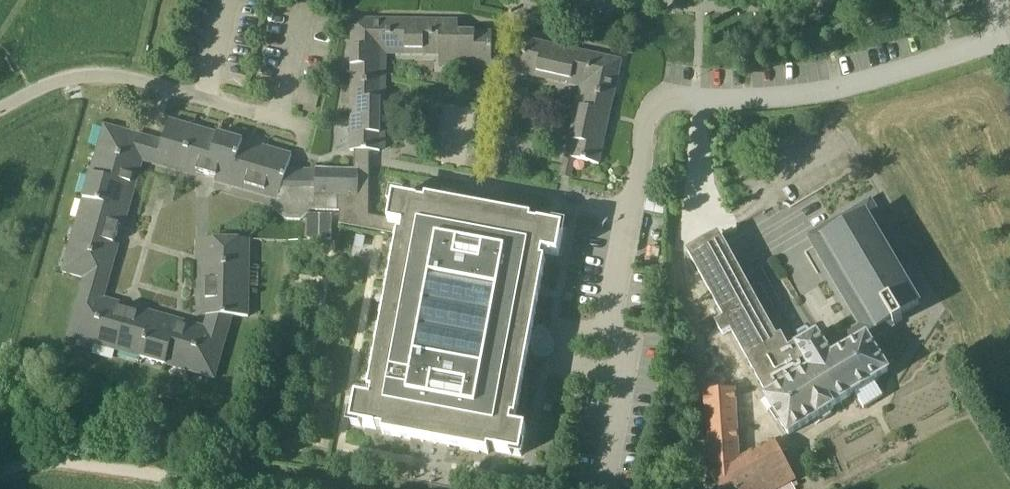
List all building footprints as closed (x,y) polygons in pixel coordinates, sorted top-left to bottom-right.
[(381,50),(382,20),(352,20),(352,55),(381,55),(381,50)] [(418,50),(419,20),(382,20),(381,50),(418,50)] [(455,50),(455,21),(419,20),(418,50),(455,50)] [(455,21),(455,50),(457,50),(457,62),(492,62),(492,33),(458,32),(459,21),(455,21)] [(554,76),(560,47),(527,40),(521,68),(554,76)] [(587,83),(593,54),(560,47),(554,76),(587,83)] [(586,88),(615,94),(622,61),(593,54),(587,83),(586,88)] [(381,87),(381,55),(352,55),(351,87),(381,87)] [(381,119),(381,87),(351,87),(351,119),(381,119)] [(607,129),(615,94),(586,88),(578,123),(607,129)] [(380,151),(381,119),(351,119),(351,151),(380,151)] [(183,168),(194,128),(170,120),(163,142),(157,140),(156,141),(163,143),(158,161),(183,168)] [(599,165),(607,129),(578,123),(570,158),(599,165)] [(98,150),(138,162),(145,138),(148,139),(148,138),(105,125),(98,150)] [(207,175),(218,134),(194,128),(183,168),(207,175)] [(233,181),(244,142),(218,134),(207,175),(233,181)] [(233,181),(256,188),(267,148),(244,142),(233,181)] [(256,188),(280,195),(292,155),(267,148),(256,188)] [(131,186),(138,162),(98,150),(91,175),(131,186)] [(317,196),(317,171),(298,171),(292,155),(280,195),(275,210),(286,220),(301,220),(312,211),(340,211),(340,195),(317,196)] [(340,211),(340,224),(399,236),(370,392),(373,392),(372,400),(357,397),(351,425),(376,429),(384,430),(383,434),(489,454),(490,449),(496,451),(496,452),(521,456),(527,429),(512,426),(513,419),(517,419),(529,352),(524,351),(525,346),(522,345),(525,333),(528,333),(529,327),(533,328),(536,315),(544,275),(546,262),(542,261),(544,253),(559,256),(564,229),(532,223),(532,219),(427,199),(426,203),(394,197),(389,224),(366,219),(366,202),(367,181),(359,181),(359,169),(357,169),(357,170),(317,169),(317,171),(317,196),(340,195),(340,211)] [(124,210),(131,186),(91,175),(84,199),(124,210)] [(117,234),(124,210),(84,199),(77,223),(117,234)] [(761,307),(719,235),(688,252),(727,319),(715,325),(721,336),(732,330),(768,398),(765,400),(786,435),(855,393),(863,406),(883,393),(875,380),(889,371),(869,335),(894,321),(896,325),(905,320),(903,316),(921,305),(913,291),(914,290),(912,287),(911,288),(904,276),(905,276),(903,273),(896,262),(897,261),(895,258),(894,259),(883,240),(893,234),(873,200),(830,225),(836,235),(827,240),(831,248),(821,254),(822,255),(824,254),(827,260),(826,261),(826,262),(828,261),(831,268),(830,268),(831,270),(832,269),(836,275),(834,276),(835,277),(836,276),(840,282),(838,283),(839,284),(840,283),(844,289),(843,290),(843,291),(845,290),(848,297),(847,297),(848,299),(849,298),(853,304),(851,305),(852,306),(853,305),(857,311),(855,312),(856,313),(857,312),(861,318),(860,319),(860,320),(862,319),(865,324),(863,325),(864,327),(858,330),(857,329),(856,329),(857,331),(851,334),(850,333),(849,334),(850,335),(843,339),(843,337),(841,338),(842,339),(836,343),(835,341),(834,342),(835,344),(829,347),(820,332),(815,335),(811,327),(809,328),(809,327),(800,332),(801,333),(799,334),(804,341),(797,346),(783,323),(782,324),(778,317),(780,317),(779,316),(778,316),(774,310),(775,310),(775,308),(774,309),(770,303),(771,302),(770,301),(761,307)] [(111,259),(117,234),(77,223),(70,247),(111,259)] [(207,265),(249,266),(250,240),(208,239),(207,265)] [(103,284),(111,259),(70,247),(63,272),(85,278),(83,285),(84,285),(86,279),(103,284)] [(249,291),(249,266),(207,265),(207,290),(249,291)] [(249,317),(249,291),(207,290),(207,316),(231,316),(229,323),(231,323),(232,316),(249,317)] [(93,344),(104,307),(80,300),(82,294),(81,293),(68,337),(93,344)] [(117,351),(128,314),(104,307),(93,344),(117,351)] [(141,358),(152,321),(128,314),(117,351),(141,358)] [(166,365),(176,328),(152,321),(141,358),(166,365)] [(190,372),(200,335),(176,328),(166,365),(190,372)] [(200,335),(190,372),(215,379),(228,332),(227,331),(224,341),(200,335)] [(789,448),(784,439),(743,463),(736,393),(703,396),(710,477),(717,488),(783,488),(797,482),(781,453),(789,448)]
